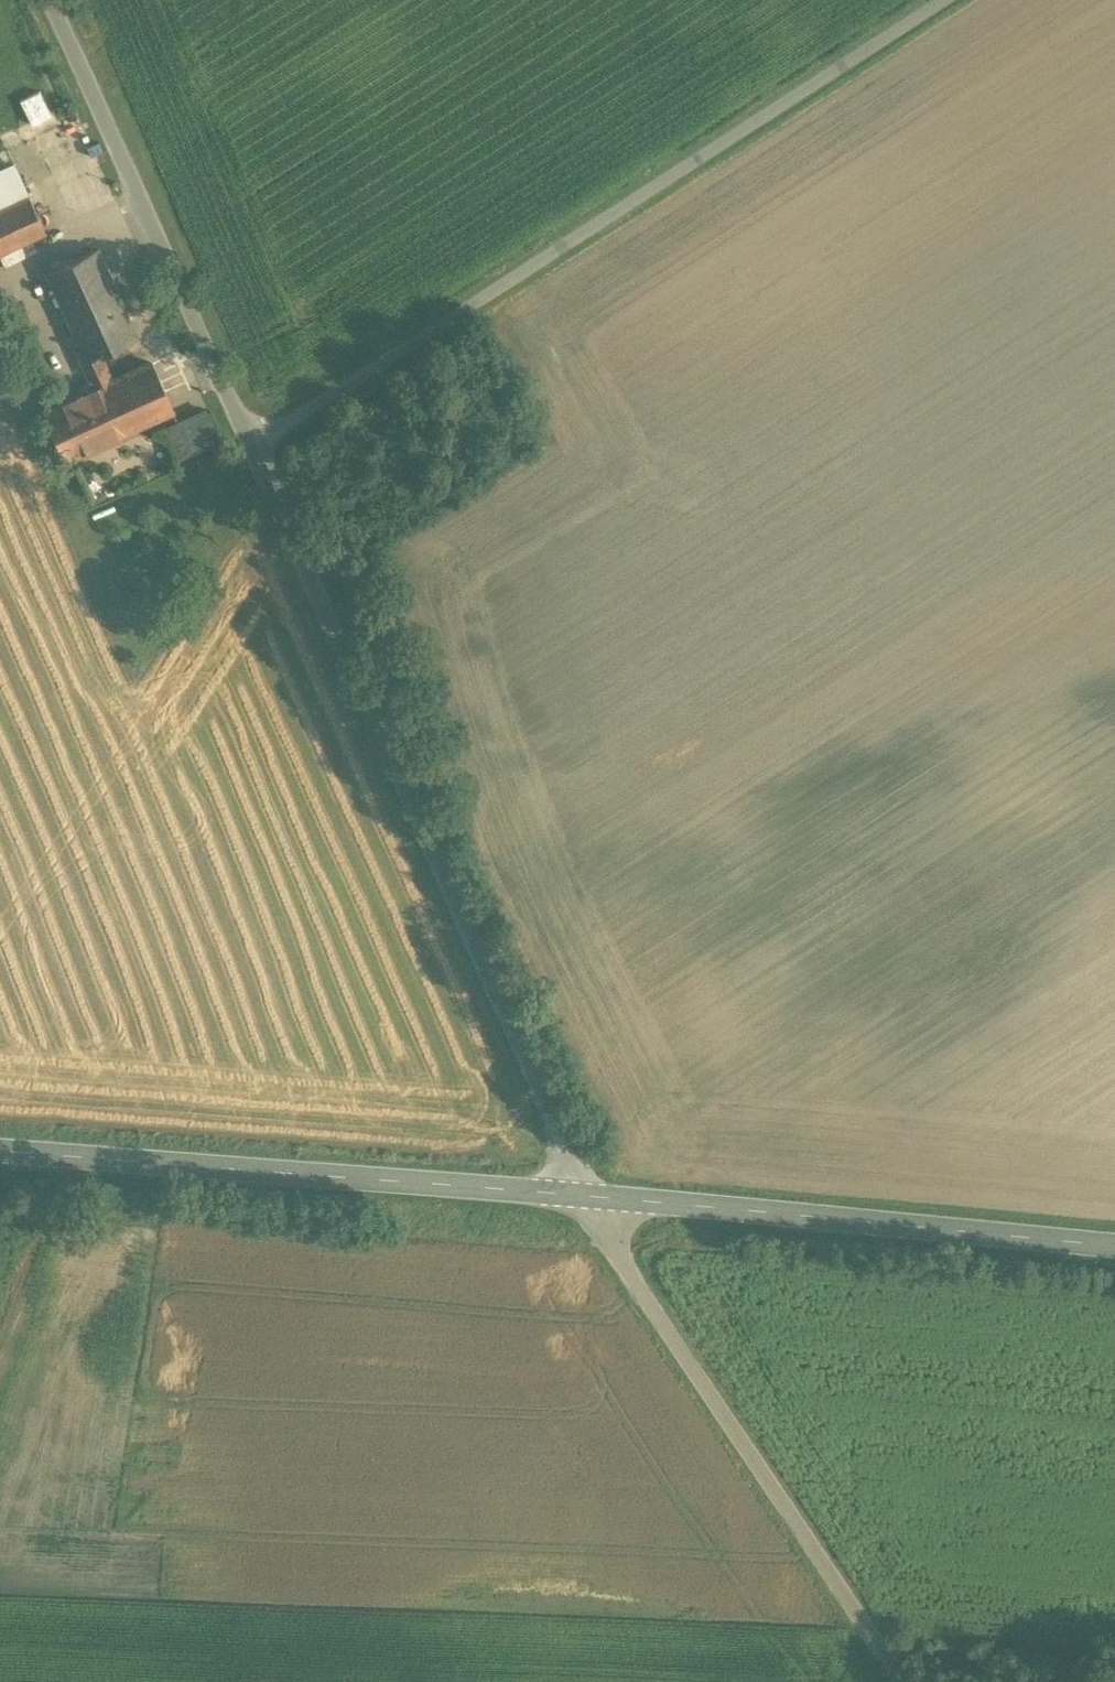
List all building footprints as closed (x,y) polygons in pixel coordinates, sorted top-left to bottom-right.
[(0,160),(0,249),(46,228),(13,154),(0,160)] [(94,239),(40,263),(83,359),(137,335),(94,239)] [(150,351),(40,407),(68,463),(178,407),(150,351)] [(160,424),(176,456),(216,436),(199,404),(160,424)]
